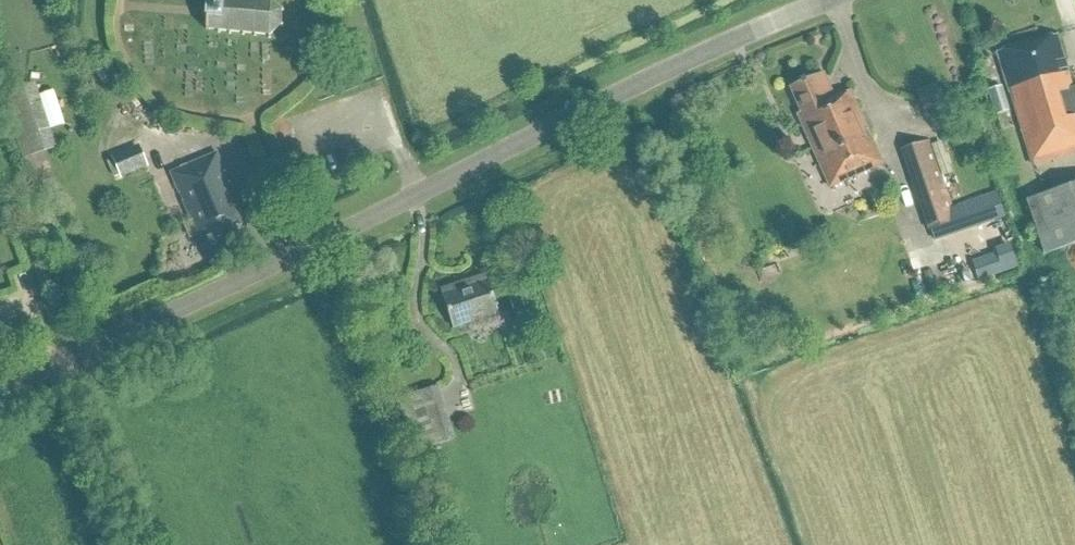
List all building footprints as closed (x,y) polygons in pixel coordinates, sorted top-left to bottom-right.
[(283,11),(282,9),(280,10),(271,2),(272,0),(269,0),(269,1),(260,0),(208,0),(206,28),(205,30),(210,30),(216,30),(216,31),(218,31),(218,33),(219,34),(219,31),(229,32),(228,34),(230,34),(230,32),(242,33),(242,35),(243,36),(244,33),(254,34),(254,36),(255,37),(256,34),(268,35),(268,38),(270,38),(270,35),(279,27),(282,28),(283,26),(280,25),(281,13),(283,11)] [(1057,35),(995,54),(1031,168),(1074,155),(1074,86),(1073,87),(1057,35)] [(829,188),(882,164),(849,93),(834,99),(823,73),(790,88),(801,113),(797,115),(829,188)] [(985,93),(993,118),(1007,113),(999,88),(985,93)] [(903,117),(914,111),(905,95),(894,101),(903,117)] [(901,152),(928,231),(929,231),(932,241),(952,234),(949,224),(956,221),(930,142),(901,152)] [(216,154),(173,172),(170,174),(171,176),(191,222),(182,226),(188,242),(198,238),(209,264),(243,249),(234,226),(246,221),(216,154)] [(170,174),(173,172),(167,157),(138,169),(145,187),(171,176),(170,174)] [(1026,201),(1043,255),(1074,245),(1074,186),(1026,201)] [(952,235),(1005,219),(995,193),(952,208),(956,221),(949,224),(952,234),(952,235)] [(498,314),(487,281),(486,276),(440,291),(453,329),(498,314)] [(514,309),(525,306),(522,297),(512,300),(514,309)] [(437,389),(402,400),(397,402),(410,445),(441,435),(441,434),(450,431),(437,389)]
